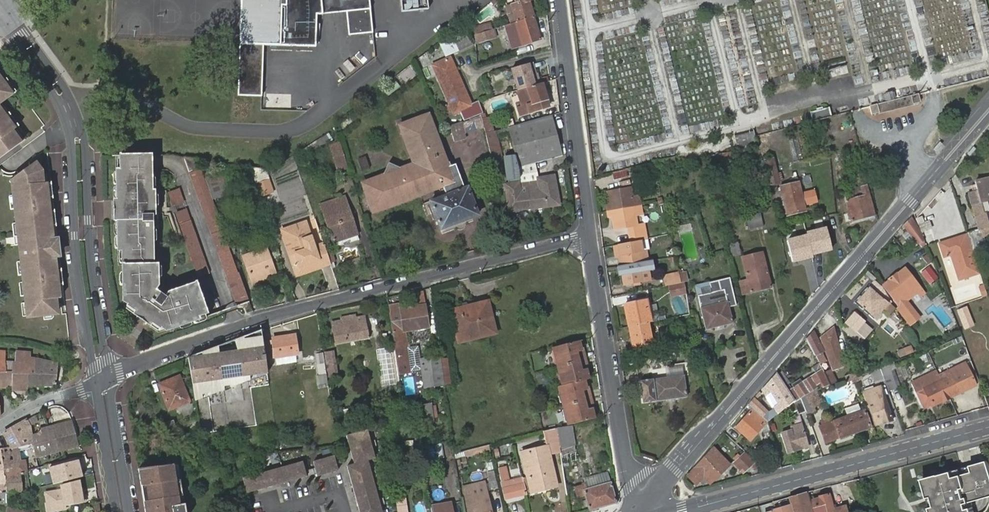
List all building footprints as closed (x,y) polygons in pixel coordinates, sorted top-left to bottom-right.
[(240,43),(239,45),(263,46),(315,47),(316,15),(346,12),(348,35),(373,33),(370,0),(241,0),(240,43)] [(402,13),(428,10),(427,0),(401,0),(402,13)] [(532,16),(528,1),(530,0),(515,0),(516,4),(512,5),(516,21),(532,16)] [(539,40),(532,16),(516,21),(514,22),(504,25),(511,48),(539,40)] [(474,27),(477,34),(482,32),(492,29),(490,22),(474,27)] [(453,36),(459,51),(474,45),(468,29),(453,36)] [(482,32),(477,34),(478,39),(479,42),(495,37),(492,29),(482,32)] [(459,51),(453,37),(439,43),(445,57),(459,51)] [(263,46),(239,45),(238,96),(262,97),(263,46)] [(450,58),(433,66),(449,103),(444,105),(449,116),(472,106),(450,58)] [(409,63),(397,73),(404,83),(417,72),(409,63)] [(529,63),(510,68),(517,90),(526,87),(537,84),(533,69),(531,70),(529,63)] [(0,79),(0,80),(7,90),(0,95),(0,101),(14,91),(3,77),(0,79)] [(399,84),(394,78),(382,88),(387,93),(399,84)] [(548,106),(542,82),(537,84),(526,87),(517,90),(516,91),(520,106),(516,107),(518,115),(548,106)] [(741,107),(747,105),(742,90),(736,92),(741,107)] [(920,102),(918,95),(918,94),(904,98),(906,106),(920,102)] [(886,110),(906,106),(904,98),(884,102),(886,110)] [(870,106),(871,107),(872,114),(886,110),(884,102),(870,106)] [(831,107),(812,110),(813,118),(832,115),(831,107)] [(20,141),(19,140),(14,135),(17,133),(13,127),(3,114),(0,110),(0,156),(20,141)] [(7,111),(3,114),(13,127),(17,124),(7,111)] [(409,141),(408,143),(407,145),(411,156),(415,158),(417,158),(418,161),(414,163),(401,167),(400,169),(399,170),(397,169),(385,162),(380,176),(379,180),(377,179),(375,178),(365,182),(362,186),(366,195),(369,195),(370,199),(368,200),(371,209),(375,211),(387,207),(388,204),(390,204),(390,202),(392,203),(393,204),(409,198),(412,193),(414,194),(414,193),(417,195),(442,185),(445,194),(430,200),(441,229),(478,214),(467,187),(463,188),(454,164),(448,166),(443,152),(435,155),(434,152),(438,150),(440,146),(436,133),(433,133),(432,132),(432,131),(433,127),(429,117),(424,115),(402,123),(400,128),(405,140),(407,141),(409,141)] [(482,120),(481,115),(469,119),(470,121),(461,123),(463,129),(464,131),(483,125),(482,120)] [(351,116),(340,126),(345,132),(356,122),(351,116)] [(562,157),(552,116),(529,120),(507,126),(519,168),(533,164),(562,157)] [(489,118),(482,120),(483,125),(485,132),(492,130),(489,118)] [(461,122),(449,126),(451,133),(463,129),(461,123),(461,122)] [(451,133),(455,142),(466,138),(464,131),(463,129),(451,133)] [(485,132),(493,162),(503,160),(494,130),(492,130),(485,132)] [(328,133),(319,140),(323,146),(332,139),(328,133)] [(734,137),(736,144),(750,141),(748,133),(734,137)] [(789,138),(795,161),(799,160),(793,136),(789,138)] [(319,140),(302,151),(306,157),(323,146),(319,140)] [(331,149),(338,172),(348,169),(341,146),(331,149)] [(438,150),(434,152),(435,155),(443,152),(440,146),(438,150)] [(134,156),(133,154),(122,155),(122,169),(117,169),(118,200),(119,200),(120,221),(117,221),(118,251),(122,251),(123,298),(128,302),(125,306),(134,312),(136,309),(153,321),(151,324),(159,328),(161,325),(165,327),(167,326),(168,329),(197,318),(196,316),(204,313),(193,282),(166,292),(167,297),(166,298),(152,289),(152,287),(158,286),(157,264),(154,264),(153,228),(159,228),(158,207),(156,208),(156,191),(153,190),(152,162),(152,155),(134,156)] [(200,166),(198,159),(187,156),(184,155),(189,170),(200,166)] [(366,156),(359,159),(363,170),(370,168),(366,156)] [(763,158),(770,186),(779,184),(773,158),(766,160),(765,157),(763,158)] [(48,199),(46,181),(43,182),(42,174),(41,170),(34,161),(14,175),(16,192),(11,193),(26,318),(54,315),(53,304),(49,305),(48,298),(56,297),(60,297),(58,285),(56,269),(55,255),(48,256),(47,241),(50,240),(48,233),(52,233),(51,226),(49,209),(48,199)] [(519,168),(519,170),(521,182),(520,182),(521,189),(529,189),(531,208),(558,206),(553,176),(537,179),(533,164),(519,168)] [(854,166),(858,185),(867,183),(862,164),(854,166)] [(205,179),(200,166),(189,170),(211,232),(222,228),(218,216),(212,199),(210,193),(205,179)] [(615,180),(630,178),(628,169),(614,172),(615,180)] [(521,182),(519,170),(513,171),(515,182),(520,182),(521,182)] [(221,173),(228,193),(235,190),(228,171),(221,173)] [(210,193),(212,199),(228,193),(221,173),(205,179),(210,193)] [(10,184),(11,193),(16,192),(14,175),(7,180),(10,184)] [(268,178),(255,182),(259,195),(272,191),(268,178)] [(973,251),(988,246),(984,236),(988,234),(988,222),(986,212),(985,212),(981,201),(988,199),(988,178),(975,182),(978,191),(970,193),(980,229),(968,233),(973,251)] [(509,210),(531,208),(529,189),(521,189),(520,182),(515,182),(506,183),(509,210)] [(788,215),(806,210),(799,182),(781,187),(788,215)] [(863,191),(847,195),(845,195),(852,221),(874,215),(867,186),(862,187),(863,191)] [(184,202),(179,187),(167,191),(172,206),(184,202)] [(612,211),(630,208),(628,198),(620,200),(618,190),(609,192),(612,211)] [(345,196),(321,203),(322,207),(338,202),(342,212),(349,210),(345,196)] [(338,202),(322,207),(332,238),(356,230),(349,210),(342,212),(338,202)] [(632,217),(630,208),(612,211),(615,228),(632,225),(631,217),(632,217)] [(174,213),(178,226),(191,221),(186,209),(174,213)] [(747,216),(750,229),(764,226),(760,213),(747,216)] [(922,217),(916,219),(918,224),(918,225),(925,222),(922,217)] [(905,226),(917,241),(921,247),(925,244),(922,236),(911,219),(905,226)] [(191,221),(178,226),(194,272),(207,268),(191,221)] [(282,229),(285,239),(290,237),(298,262),(293,263),(297,274),(308,270),(306,263),(320,258),(322,266),(330,263),(323,243),(314,246),(306,221),(282,229)] [(925,222),(918,225),(922,233),(932,229),(929,221),(925,222)] [(226,275),(238,271),(224,233),(222,228),(211,232),(226,275)] [(694,229),(681,231),(685,263),(698,261),(694,229)] [(356,230),(332,238),(333,242),(357,234),(356,230)] [(973,251),(968,233),(939,243),(943,257),(950,254),(958,279),(980,272),(973,251)] [(290,237),(285,239),(293,263),(298,262),(290,237)] [(644,239),(618,245),(620,256),(622,266),(647,261),(648,261),(644,239)] [(728,244),(732,257),(740,255),(737,242),(728,244)] [(243,255),(245,259),(268,251),(266,247),(243,255)] [(245,259),(252,280),(275,272),(268,251),(245,259)] [(742,257),(747,280),(740,282),(743,294),(771,287),(765,262),(766,262),(764,252),(742,257)] [(306,263),(308,270),(322,266),(320,258),(306,263)] [(622,266),(625,285),(651,280),(647,261),(622,266)] [(883,286),(898,308),(921,289),(905,269),(898,274),(897,273),(883,286)] [(236,304),(248,300),(238,271),(226,275),(236,304)] [(275,272),(252,280),(253,283),(276,276),(275,272)] [(669,285),(681,282),(679,275),(665,278),(666,285),(669,285)] [(704,329),(731,323),(728,308),(736,306),(730,279),(709,282),(711,293),(697,296),(704,329)] [(685,281),(682,282),(681,282),(669,285),(671,295),(686,293),(685,281)] [(695,285),(697,296),(711,293),(709,282),(695,285)] [(979,287),(982,296),(988,294),(985,285),(979,287)] [(855,303),(873,318),(882,308),(879,305),(885,299),(870,286),(855,303)] [(420,309),(425,309),(425,306),(423,292),(411,294),(413,307),(419,306),(420,309)] [(673,300),(677,314),(686,312),(682,298),(673,300)] [(882,308),(887,313),(893,306),(885,299),(879,305),(882,308)] [(649,323),(651,322),(647,300),(625,304),(630,327),(649,323)] [(488,301),(452,311),(459,342),(495,333),(488,301)] [(898,308),(906,318),(912,314),(904,303),(898,308)] [(389,313),(395,353),(397,368),(402,367),(401,359),(408,358),(404,332),(428,328),(425,309),(420,309),(419,306),(413,307),(400,309),(400,311),(389,313)] [(957,310),(965,330),(976,325),(968,306),(957,310)] [(149,326),(151,324),(153,321),(136,309),(134,312),(132,315),(149,326)] [(854,313),(846,322),(855,331),(863,321),(854,313)] [(893,326),(900,322),(896,314),(889,319),(893,326)] [(917,321),(912,314),(906,318),(912,325),(917,321)] [(332,322),(336,344),(369,338),(365,316),(332,322)] [(649,323),(630,327),(634,347),(653,343),(649,323)] [(822,338),(834,369),(846,364),(833,329),(822,338)] [(813,330),(806,339),(815,355),(816,355),(821,363),(826,360),(821,352),(824,351),(813,330)] [(261,331),(244,338),(244,340),(262,337),(261,331)] [(264,343),(266,359),(297,355),(294,336),(272,339),(272,342),(264,343)] [(231,389),(251,381),(250,377),(256,376),(256,379),(268,374),(262,337),(244,340),(244,338),(235,341),(236,347),(237,351),(219,354),(218,351),(218,348),(202,353),(202,357),(196,358),(196,356),(188,359),(196,403),(203,400),(203,397),(209,396),(209,398),(225,391),(225,388),(230,387),(231,389)] [(579,347),(578,340),(552,346),(563,385),(584,380),(588,378),(586,371),(584,372),(583,368),(587,367),(583,350),(578,351),(577,348),(579,347)] [(325,352),(326,364),(334,363),(333,352),(325,352)] [(44,370),(45,361),(31,358),(31,354),(16,353),(15,362),(12,362),(12,373),(13,387),(27,387),(29,370),(44,370)] [(317,355),(318,365),(325,364),(323,354),(317,355)] [(441,360),(441,357),(420,360),(424,389),(444,386),(441,360)] [(448,359),(441,360),(444,384),(451,383),(448,359)] [(55,386),(56,364),(45,361),(44,370),(29,370),(27,387),(55,386)] [(326,364),(325,364),(325,367),(327,376),(326,376),(327,377),(337,376),(335,362),(334,363),(326,364)] [(318,365),(320,376),(326,376),(327,376),(325,367),(325,364),(318,365)] [(913,384),(917,393),(916,393),(923,409),(931,405),(932,406),(941,402),(942,403),(950,399),(949,398),(975,386),(965,364),(925,383),(923,379),(913,384)] [(883,369),(885,376),(891,373),(896,371),(893,365),(883,369)] [(668,370),(670,377),(683,375),(682,368),(668,370)] [(787,370),(790,381),(798,378),(795,368),(787,370)] [(885,376),(883,369),(873,373),(877,386),(887,383),(885,376)] [(791,392),(796,400),(796,401),(800,399),(802,398),(809,394),(809,395),(816,391),(814,388),(817,387),(816,384),(820,382),(823,387),(831,385),(825,373),(823,370),(794,388),(795,390),(791,392)] [(831,370),(825,373),(831,385),(837,383),(831,370)] [(383,372),(383,384),(395,384),(395,372),(383,372)] [(13,387),(12,373),(7,373),(0,374),(0,387),(13,387)] [(891,373),(885,376),(887,383),(890,390),(896,388),(891,373)] [(755,399),(750,404),(754,409),(768,422),(786,408),(796,400),(791,392),(779,374),(763,392),(766,397),(767,395),(770,392),(778,404),(774,407),(776,409),(771,413),(755,399)] [(644,404),(687,397),(683,375),(670,377),(640,382),(644,404)] [(179,377),(168,381),(169,385),(181,380),(179,377)] [(169,385),(168,381),(160,385),(170,409),(189,401),(181,380),(169,385)] [(584,380),(563,385),(558,386),(568,425),(594,418),(591,409),(590,409),(589,406),(592,405),(588,391),(585,392),(584,389),(586,388),(584,380)] [(881,388),(864,393),(874,426),(883,423),(883,424),(893,421),(887,403),(886,404),(881,388)] [(816,391),(809,395),(809,394),(802,398),(809,415),(815,413),(814,409),(822,406),(816,391)] [(767,395),(774,407),(778,404),(770,392),(767,395)] [(786,408),(791,414),(798,411),(799,415),(806,412),(802,398),(800,399),(796,401),(796,400),(786,408)] [(432,403),(418,405),(420,424),(435,422),(432,403)] [(348,410),(350,422),(366,418),(364,408),(348,410)] [(769,433),(771,432),(768,422),(754,409),(737,427),(751,440),(763,428),(769,451),(773,450),(769,433)] [(819,427),(826,444),(840,439),(841,439),(870,429),(863,409),(833,420),(834,422),(819,427)] [(18,424),(2,433),(10,448),(11,449),(32,443),(31,436),(29,437),(27,435),(26,432),(23,434),(23,431),(29,428),(26,420),(18,424)] [(49,431),(59,453),(79,448),(72,421),(47,427),(49,431)] [(164,423),(168,440),(178,438),(175,421),(164,423)] [(791,428),(792,431),(793,435),(798,434),(803,432),(801,425),(791,428)] [(572,426),(556,428),(560,448),(576,446),(572,426)] [(30,432),(29,428),(23,431),(23,434),(26,432),(27,435),(29,437),(31,436),(30,432)] [(556,428),(541,432),(545,447),(529,452),(531,461),(525,463),(531,488),(543,485),(545,491),(557,488),(549,457),(560,454),(556,428)] [(32,443),(11,449),(13,463),(26,462),(59,453),(49,431),(31,436),(32,443)] [(366,431),(345,437),(353,465),(366,461),(374,459),(366,431)] [(793,435),(792,431),(782,435),(788,453),(808,448),(803,432),(798,434),(793,435)] [(433,444),(436,459),(443,458),(441,443),(433,444)] [(27,472),(26,462),(13,463),(11,449),(10,448),(0,449),(0,453),(3,477),(6,477),(6,484),(6,493),(22,491),(20,476),(27,475),(27,472)] [(703,478),(708,482),(710,485),(730,462),(714,448),(689,476),(696,486),(699,482),(703,478)] [(531,461),(529,452),(523,453),(525,463),(531,461)] [(745,453),(736,462),(743,469),(741,471),(743,473),(751,466),(754,470),(758,467),(745,453)] [(333,456),(312,462),(316,477),(337,471),(333,456)] [(921,478),(927,499),(931,511),(971,511),(968,502),(984,497),(988,496),(988,464),(987,459),(974,462),(921,478)] [(80,460),(54,468),(60,487),(86,478),(80,460)] [(366,461),(353,465),(345,467),(358,511),(381,511),(366,461)] [(245,494),(305,477),(301,462),(242,479),(245,494)] [(743,469),(736,462),(734,464),(741,471),(743,469)] [(138,469),(145,511),(186,511),(178,464),(138,469)] [(524,494),(521,478),(510,481),(506,467),(498,469),(504,489),(503,490),(505,499),(524,494)] [(27,472),(28,480),(40,477),(39,470),(27,472)] [(616,503),(616,501),(609,476),(601,478),(602,485),(587,489),(585,483),(581,484),(581,485),(575,487),(578,498),(585,496),(589,511),(616,503)] [(602,485),(601,478),(585,483),(587,489),(602,485)] [(703,486),(708,482),(703,478),(699,482),(703,486)] [(469,511),(492,511),(485,483),(465,488),(467,499),(466,500),(469,511)] [(532,493),(545,491),(543,485),(531,488),(532,493)] [(809,493),(808,492),(791,497),(792,498),(796,511),(814,511),(809,493)] [(813,500),(817,511),(848,511),(846,506),(835,510),(831,493),(821,496),(821,497),(813,500)] [(398,511),(408,511),(406,498),(402,499),(402,498),(397,499),(398,511)] [(792,498),(791,498),(794,505),(769,511),(796,511),(792,498)] [(431,507),(432,511),(453,511),(451,504),(431,507)]
